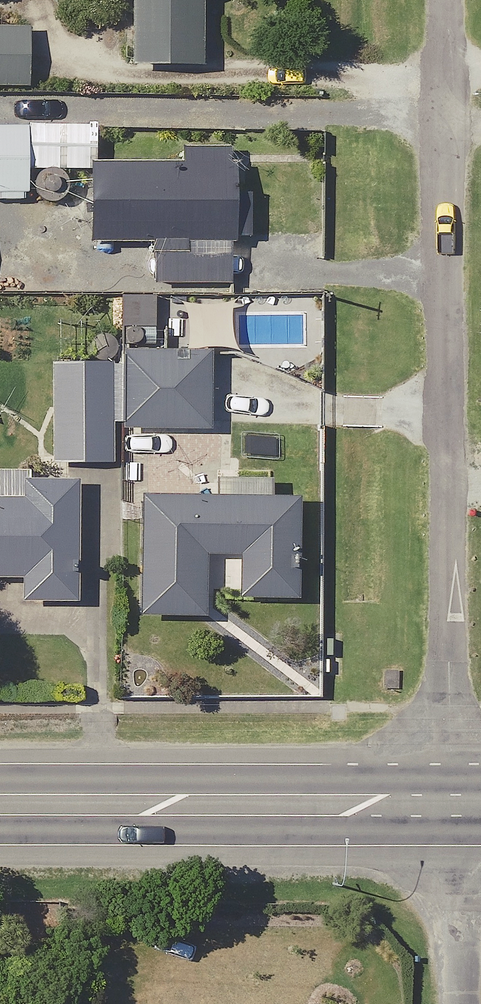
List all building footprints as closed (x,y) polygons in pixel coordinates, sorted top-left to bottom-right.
[(132,69),(201,70),(202,1),(206,0),(133,0),(132,69)] [(0,30),(0,89),(26,89),(27,31),(0,30)] [(86,132),(0,130),(0,196),(84,198),(86,132)] [(153,287),(230,285),(228,241),(233,241),(232,207),(223,207),(221,155),(180,156),(181,169),(92,171),(94,245),(151,243),(153,287)] [(152,299),(123,297),(121,341),(149,343),(152,299)] [(231,351),(231,305),(188,306),(188,351),(231,351)] [(209,367),(124,363),(120,428),(206,432),(209,367)] [(114,366),(53,365),(52,464),(112,465),(114,366)] [(24,582),(24,603),(72,605),(77,487),(29,485),(29,474),(0,472),(0,581),(24,582)] [(299,500),(210,496),(209,503),(145,501),(141,617),(202,619),(204,556),(242,557),(241,599),(295,601),(299,500)]
